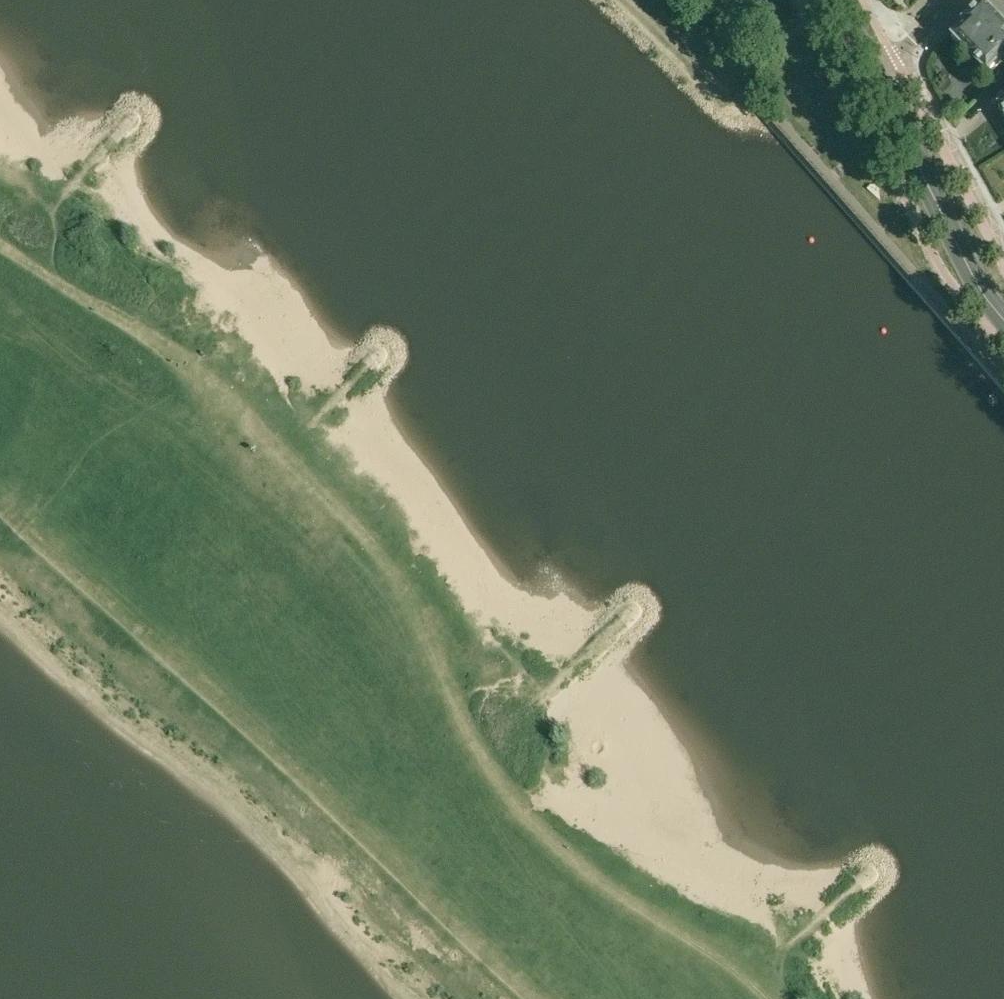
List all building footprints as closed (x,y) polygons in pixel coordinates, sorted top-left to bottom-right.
[(953,40),(969,57),(987,76),(1003,62),(1003,26),(1003,25),(984,6),(964,25),(966,27),(953,40)]
